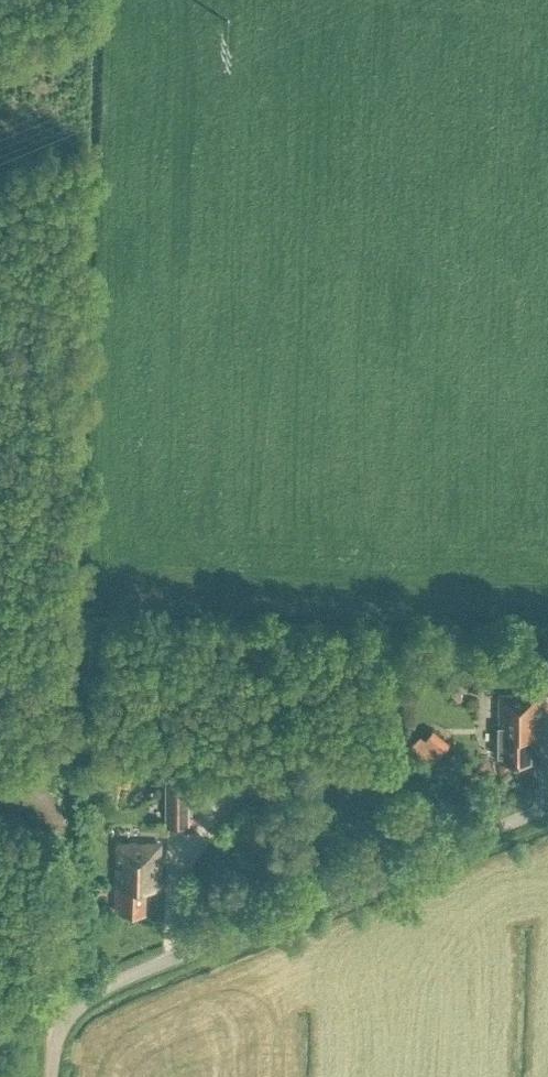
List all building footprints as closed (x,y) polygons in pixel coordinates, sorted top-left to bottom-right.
[(534,755),(534,753),(534,731),(541,731),(542,689),(488,689),(487,708),(502,708),(501,755),(534,755)] [(426,735),(442,749),(452,737),(436,723),(426,735)] [(191,764),(191,767),(167,767),(167,820),(191,820),(191,785),(254,786),(255,757),(202,756),(201,764),(191,764)] [(162,838),(119,837),(118,906),(147,906),(148,882),(161,882),(162,838)]
